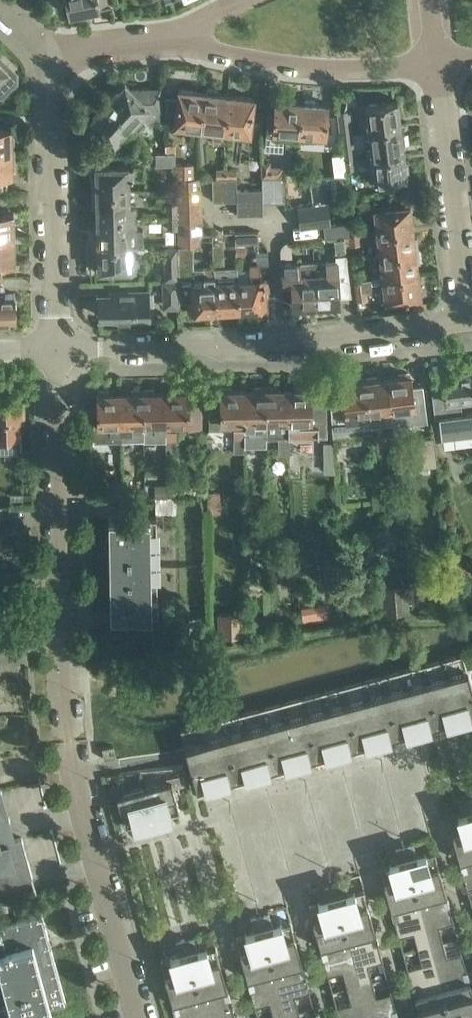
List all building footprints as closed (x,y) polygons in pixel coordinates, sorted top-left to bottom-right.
[(69,15),(111,6),(109,0),(66,0),(69,15)] [(2,95),(15,82),(16,73),(1,58),(0,59),(0,95),(2,95)] [(117,88),(105,100),(132,125),(138,130),(147,120),(150,122),(160,122),(160,87),(130,88),(124,82),(118,89),(117,88)] [(177,98),(165,96),(165,114),(175,115),(174,124),(199,127),(203,92),(178,89),(177,98)] [(203,92),(199,127),(213,129),(211,140),(223,142),(224,130),(228,94),(217,93),(217,90),(208,89),(207,92),(203,92)] [(249,133),(253,97),(228,94),(224,130),(249,133)] [(114,144),(132,125),(105,100),(94,112),(96,113),(89,120),(95,125),(95,150),(114,150),(114,144)] [(265,135),(264,150),(283,151),(284,137),(299,138),(301,102),(275,100),(274,112),(267,111),(265,135)] [(304,102),(301,102),(299,138),(325,139),(328,103),(313,102),(313,100),(304,100),(304,102)] [(360,105),(363,129),(400,125),(398,113),(401,113),(400,103),(397,103),(397,100),(365,104),(360,105)] [(348,110),(338,111),(340,133),(351,132),(348,110)] [(400,125),(363,129),(366,157),(403,153),(402,144),(404,143),(403,133),(401,134),(400,125)] [(13,135),(11,136),(10,128),(0,128),(0,152),(14,151),(13,135)] [(165,140),(165,152),(175,152),(175,140),(165,140)] [(342,151),(343,154),(343,160),(354,159),(353,150),(342,151)] [(12,176),(11,168),(14,167),(14,151),(0,152),(0,176),(12,176)] [(165,152),(155,152),(155,164),(175,164),(175,161),(175,152),(165,152)] [(404,164),(403,153),(366,157),(369,182),(374,181),(374,182),(406,178),(406,174),(408,174),(407,164),(404,164)] [(345,175),(344,170),(343,160),(343,154),(332,155),(334,176),(341,176),(345,175)] [(355,169),(354,159),(343,160),(344,170),(355,169)] [(175,161),(175,164),(176,179),(192,179),(191,161),(175,161)] [(270,162),(261,162),(262,177),(263,177),(283,177),(283,166),(270,166),(270,162)] [(95,175),(91,175),(92,191),(128,190),(128,176),(142,176),(142,165),(128,166),(128,165),(95,166),(95,175)] [(236,168),(225,169),(226,178),(235,178),(236,177),(236,168)] [(216,169),(216,178),(223,178),(226,178),(225,169),(216,169)] [(317,177),(310,177),(312,192),(342,187),(341,176),(334,176),(317,176),(317,177)] [(261,177),(261,189),(262,202),(273,202),(272,177),(261,177)] [(283,194),(283,177),(272,177),(273,202),(284,201),(283,194)] [(223,178),(216,178),(211,178),(212,201),(224,201),(223,178)] [(224,201),(236,201),(236,190),(235,178),(226,178),(223,178),(224,201)] [(176,190),(196,190),(195,179),(192,179),(176,179),(176,190)] [(342,187),(312,192),(313,203),(320,202),(344,199),(342,187)] [(200,189),(196,190),(176,190),(176,201),(200,201),(200,189)] [(236,215),(262,214),(262,202),(261,189),(236,190),(236,201),(236,215)] [(96,207),(96,218),(134,217),(133,204),(129,204),(128,190),(92,191),(92,207),(96,207)] [(176,201),(176,204),(177,213),(201,212),(200,201),(176,201)] [(300,229),(323,226),(320,202),(313,203),(297,205),(300,229)] [(374,208),(377,231),(412,227),(409,204),(397,205),(396,203),(380,205),(381,207),(374,208)] [(166,204),(166,216),(177,216),(177,213),(176,204),(166,204)] [(0,212),(0,236),(13,236),(13,212),(0,212)] [(177,213),(177,216),(177,224),(201,223),(201,212),(177,213)] [(177,228),(177,224),(177,216),(166,216),(167,228),(177,228)] [(97,230),(93,230),(93,245),(130,244),(143,244),(143,229),(134,229),(134,219),(134,217),(97,218),(97,220),(97,230)] [(177,224),(177,228),(177,235),(178,246),(192,245),(198,245),(198,235),(202,235),(201,223),(177,224)] [(325,238),(349,235),(347,225),(347,223),(323,226),(325,238)] [(347,225),(349,235),(359,233),(358,224),(347,225)] [(414,238),(412,227),(377,231),(379,254),(418,250),(416,237),(414,238)] [(234,232),(235,243),(258,243),(257,231),(234,232)] [(360,244),(359,233),(349,235),(350,245),(360,244)] [(14,264),(13,236),(0,236),(0,264),(14,264)] [(130,258),(130,244),(93,245),(93,261),(98,261),(98,270),(130,269),(145,268),(145,258),(130,258)] [(179,280),(179,302),(187,301),(187,300),(192,300),(191,282),(193,282),(192,245),(178,246),(179,265),(179,268),(179,280)] [(418,250),(379,254),(382,277),(418,273),(417,262),(419,262),(418,250)] [(313,260),(313,261),(316,308),(328,307),(328,303),(340,303),(339,296),(351,295),(348,253),(337,254),(338,259),(313,260)] [(223,255),(212,255),(213,268),(216,311),(239,309),(237,279),(236,269),(224,270),(223,255)] [(316,308),(313,261),(281,263),(282,286),(291,285),(292,306),(304,305),(304,309),(316,308)] [(179,265),(165,265),(165,280),(168,280),(179,280),(179,268),(179,265)] [(250,278),(237,279),(239,309),(266,307),(265,277),(261,278),(260,265),(249,265),(250,278)] [(192,300),(187,300),(187,301),(188,312),(216,311),(213,268),(203,268),(192,268),(193,282),(191,282),(192,300)] [(363,269),(353,271),(354,280),(364,279),(363,269)] [(418,273),(382,277),(364,279),(354,280),(357,300),(367,299),(366,288),(383,286),(385,300),(392,299),(392,302),(408,300),(408,297),(421,296),(418,273)] [(178,302),(179,302),(179,280),(168,280),(165,280),(163,280),(163,303),(178,303),(178,302)] [(15,319),(15,293),(4,293),(4,286),(0,286),(0,319),(15,319)] [(98,312),(99,311),(99,316),(114,316),(114,318),(133,317),(133,315),(148,315),(147,304),(153,304),(153,291),(111,292),(111,294),(99,294),(99,298),(98,298),(95,300),(95,310),(98,312)] [(471,397),(471,372),(471,368),(444,372),(445,382),(431,384),(435,417),(439,417),(441,438),(471,434),(471,412),(462,413),(460,398),(471,397)] [(387,378),(393,423),(393,425),(427,421),(425,401),(413,402),(410,375),(409,376),(408,373),(398,374),(399,377),(387,378)] [(376,376),(365,378),(370,425),(393,423),(387,378),(376,379),(376,376)] [(342,383),(344,396),(329,397),(334,435),(349,433),(349,431),(370,428),(370,425),(365,378),(353,379),(354,382),(342,383)] [(276,386),(265,387),(266,437),(278,436),(279,455),(289,455),(288,389),(277,390),(276,386)] [(290,455),(289,437),(327,436),(326,399),(311,400),(310,389),(309,389),(309,386),(299,386),(299,389),(288,389),(289,455),(290,455)] [(254,390),(243,390),(244,437),(244,445),(266,444),(266,437),(265,387),(254,387),(254,390)] [(220,404),(208,405),(209,428),(233,427),(233,437),(233,452),(244,452),(244,445),(244,437),(243,390),(232,391),(231,388),(221,388),(222,391),(220,391),(220,404)] [(165,439),(164,392),(154,393),(153,389),(142,390),(143,438),(155,438),(155,440),(165,439)] [(176,392),(164,392),(165,439),(176,439),(176,422),(186,422),(186,428),(200,428),(200,404),(188,404),(188,392),(186,392),(186,389),(176,389),(176,392)] [(143,440),(143,438),(142,390),(131,390),(131,393),(120,393),(121,440),(143,440)] [(94,441),(121,440),(120,393),(108,394),(108,391),(98,391),(98,394),(97,394),(97,406),(88,407),(88,422),(93,422),(94,441)] [(21,432),(18,432),(18,414),(21,414),(20,400),(0,400),(0,449),(17,449),(17,463),(22,463),(21,432)] [(165,481),(153,482),(154,495),(166,495),(165,481)] [(207,512),(220,512),(219,491),(206,491),(207,512)] [(108,517),(109,566),(150,566),(149,531),(156,531),(156,517),(108,517)] [(158,614),(158,600),(151,600),(150,566),(109,566),(110,615),(158,614)] [(407,585),(382,586),(383,612),(408,611),(407,585)] [(441,599),(427,599),(427,608),(441,608),(441,599)] [(302,608),(303,619),(327,617),(326,606),(302,608)] [(225,613),(218,613),(218,636),(245,636),(245,613),(225,613)] [(471,715),(471,687),(467,670),(467,668),(463,653),(442,659),(422,664),(402,669),(382,675),(362,680),(342,686),(322,691),(301,696),(281,702),(261,707),(241,712),(221,718),(201,723),(180,729),(188,757),(196,788),(471,715)] [(104,759),(115,757),(113,745),(102,747),(104,759)] [(173,787),(185,783),(182,772),(166,776),(167,780),(143,787),(152,818),(179,811),(173,787)] [(143,787),(122,792),(120,783),(109,786),(113,803),(118,801),(125,826),(152,818),(143,787)] [(1,788),(0,788),(0,885),(32,877),(21,837),(14,839),(1,788)] [(471,797),(463,800),(466,813),(448,818),(457,850),(471,846),(471,797)] [(443,884),(435,851),(416,856),(413,843),(403,846),(416,891),(443,884)] [(403,846),(399,847),(394,848),(398,861),(380,866),(388,898),(416,891),(403,846)] [(457,850),(467,888),(471,887),(471,846),(457,850)] [(342,882),(333,884),(345,929),(372,922),(363,890),(345,895),(342,882)] [(317,937),(345,929),(333,884),(323,887),(327,900),(309,905),(317,937)] [(416,891),(430,945),(443,941),(438,926),(453,922),(443,884),(416,891)] [(413,932),(417,948),(430,945),(416,891),(388,898),(398,936),(413,932)] [(49,1006),(65,1002),(51,948),(41,912),(0,923),(0,988),(4,1003),(0,1004),(0,1017),(52,1017),(49,1006)] [(269,913),(259,915),(272,961),(299,953),(290,921),(272,926),(269,913)] [(244,968),(272,961),(259,915),(250,918),(254,931),(236,936),(244,968)] [(345,929),(359,983),(372,980),(367,964),(382,960),(372,922),(345,929)] [(342,971),(346,987),(359,983),(345,929),(317,937),(327,975),(342,971)] [(197,984),(224,977),(215,945),(197,950),(194,937),(184,939),(197,984)] [(169,992),(197,984),(184,939),(175,941),(179,955),(160,960),(169,992)] [(430,945),(444,998),(471,991),(462,953),(447,957),(443,941),(430,945)] [(417,1006),(444,998),(430,945),(417,948),(422,964),(407,968),(417,1006)] [(272,961),(286,1014),(299,1011),(294,995),(309,991),(299,953),(272,961)] [(269,1002),(273,1017),(286,1014),(272,961),(244,968),(254,1006),(269,1002)] [(206,1017),(224,1017),(234,1015),(224,977),(197,984),(206,1017)] [(368,1017),(398,1017),(391,992),(376,996),(372,980),(359,983),(368,1017)] [(359,983),(346,987),(351,1002),(336,1006),(339,1017),(368,1017),(359,983)] [(197,984),(169,992),(176,1017),(206,1017),(197,984)] [(471,991),(444,998),(450,1017),(471,1017),(471,991)] [(444,998),(417,1006),(420,1017),(450,1017),(444,998)]
